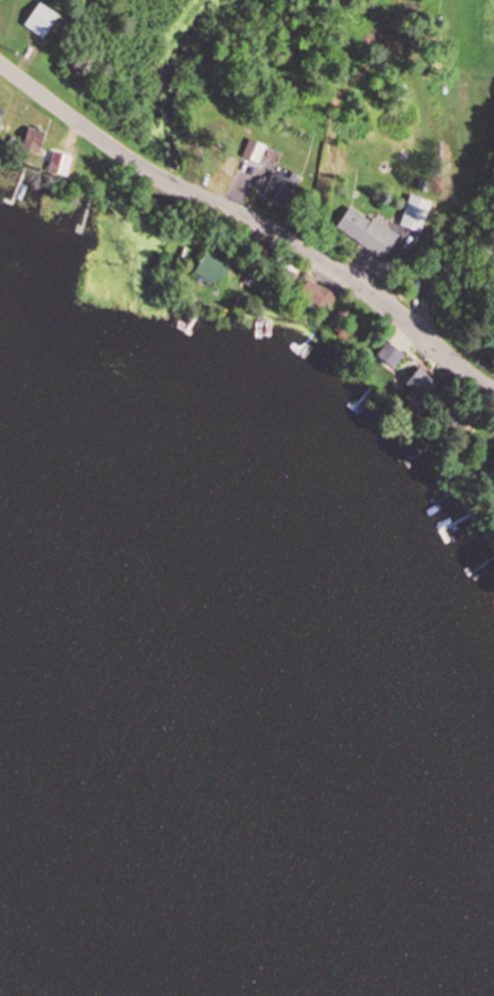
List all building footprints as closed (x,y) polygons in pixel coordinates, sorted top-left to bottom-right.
[(23,25),(42,37),(57,15),(39,2),(23,25)] [(264,145),(248,139),(242,156),(258,162),(264,145)] [(303,180),(293,170),(284,179),(275,170),(266,178),(264,176),(255,185),(276,207),(303,180)] [(420,232),(430,202),(409,195),(399,225),(420,232)] [(382,260),(398,235),(371,218),(370,221),(347,206),(333,228),(382,260)] [(192,274),(217,285),(226,263),(201,252),(192,274)] [(323,309),(333,296),(321,288),(312,301),(323,309)] [(401,357),(390,343),(376,354),(388,368),(401,357)] [(400,386),(420,405),(439,386),(419,366),(400,386)]
